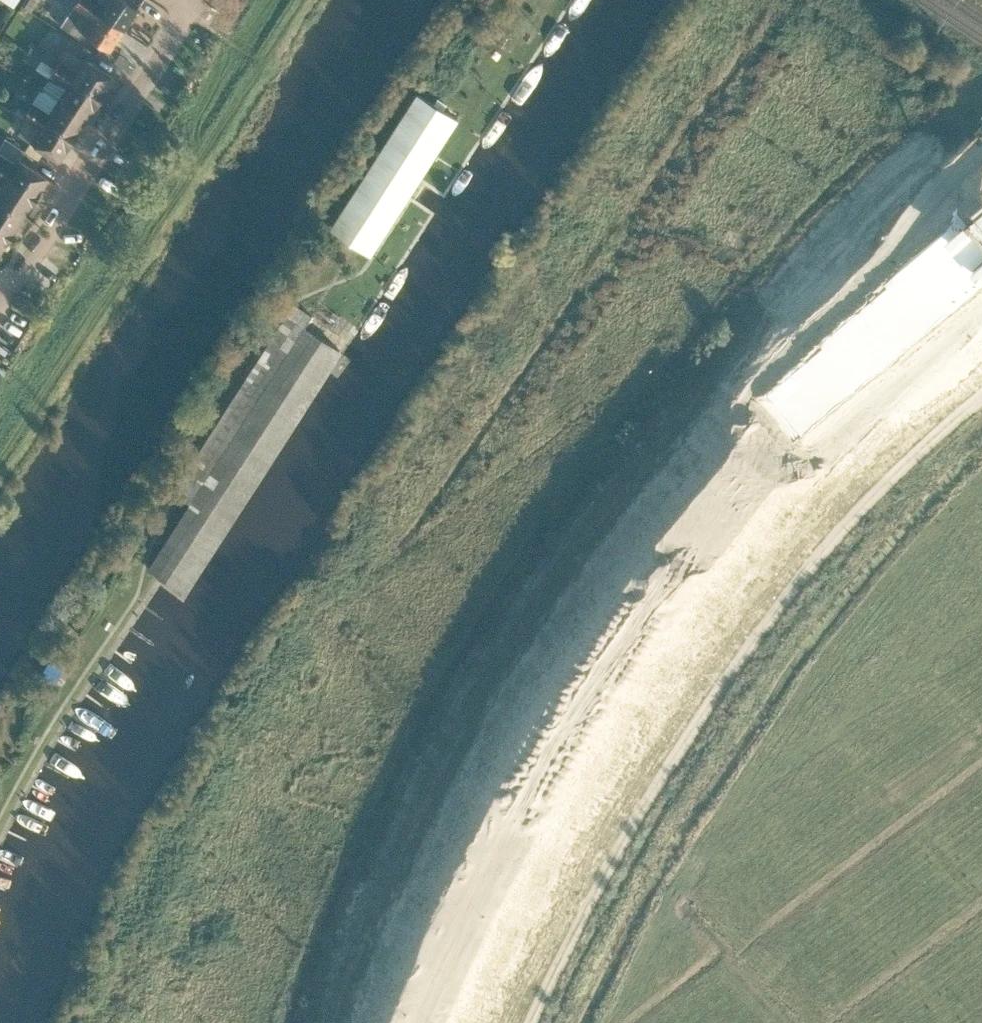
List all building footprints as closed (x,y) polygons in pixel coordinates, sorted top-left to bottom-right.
[(86,0),(78,0),(64,21),(108,50),(125,25),(86,0)] [(125,25),(139,3),(134,0),(86,0),(125,25)] [(67,55),(60,66),(105,96),(120,75),(93,56),(85,67),(67,55)] [(63,99),(90,118),(105,96),(60,66),(53,76),(70,88),(63,99)] [(340,230),(381,256),(466,122),(425,97),(340,230)] [(31,111),(75,139),(90,118),(63,99),(55,111),(38,100),(31,111)] [(41,131),(34,140),(61,159),(75,139),(31,111),(24,120),(41,131)] [(39,193),(54,171),(26,153),(19,164),(0,153),(0,169),(39,193)] [(0,193),(0,195),(27,213),(39,193),(0,169),(0,184),(4,186),(0,193)] [(14,231),(27,213),(0,195),(0,223),(14,231)] [(14,231),(0,223),(0,253),(14,231)] [(178,495),(195,506),(155,570),(193,594),(347,351),(309,327),(292,316),(178,495)]
